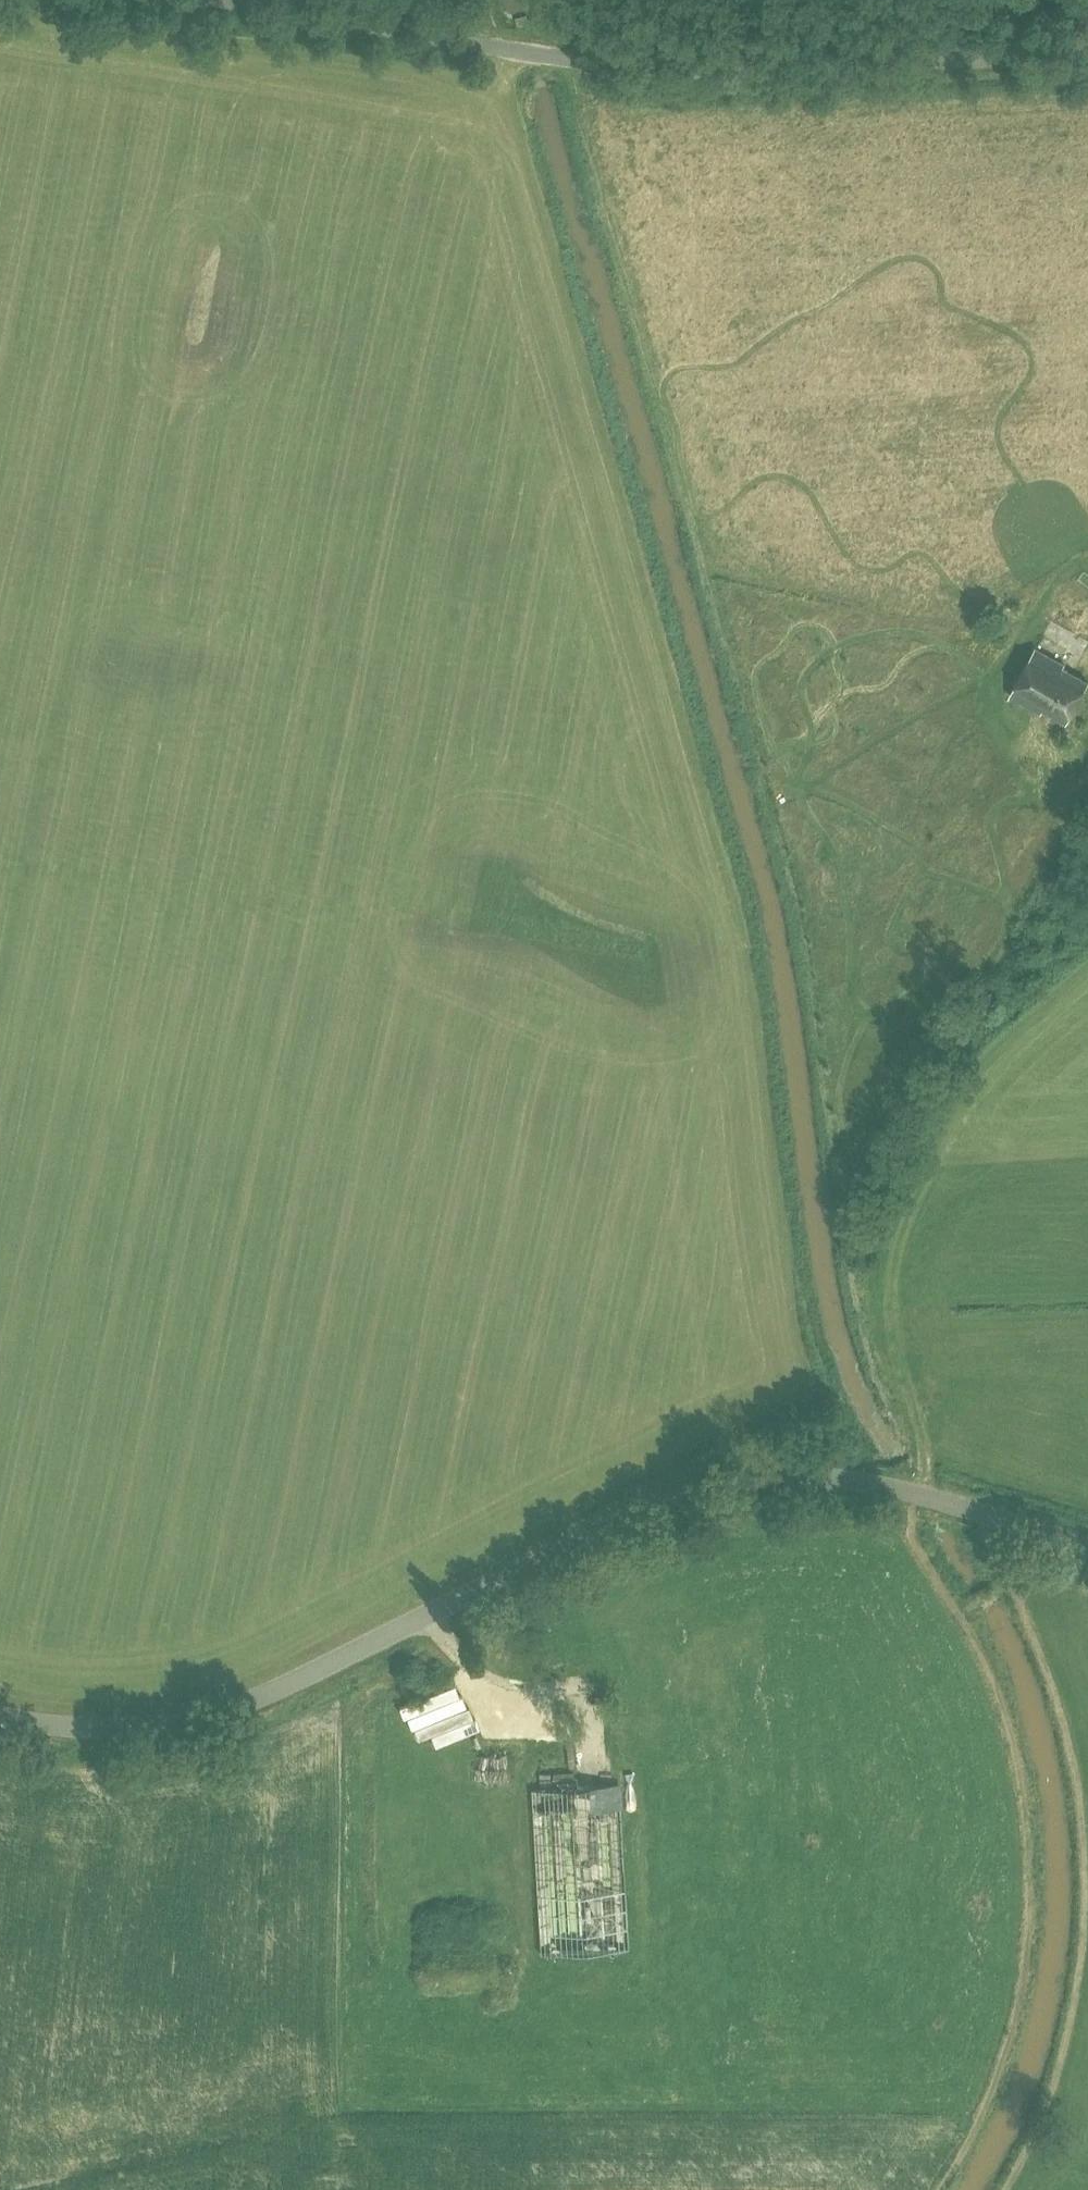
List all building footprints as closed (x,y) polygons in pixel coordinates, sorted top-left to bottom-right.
[(1048,664),(1018,647),(999,682),(986,722),(975,726),(971,733),(1002,750),(1048,664)] [(419,1684),(430,1731),(482,1719),(471,1672),(419,1684)] [(545,1949),(587,1948),(587,1913),(569,1913),(569,1898),(544,1898),(545,1949)] [(630,1902),(618,1902),(618,1922),(631,1922),(630,1902)]
